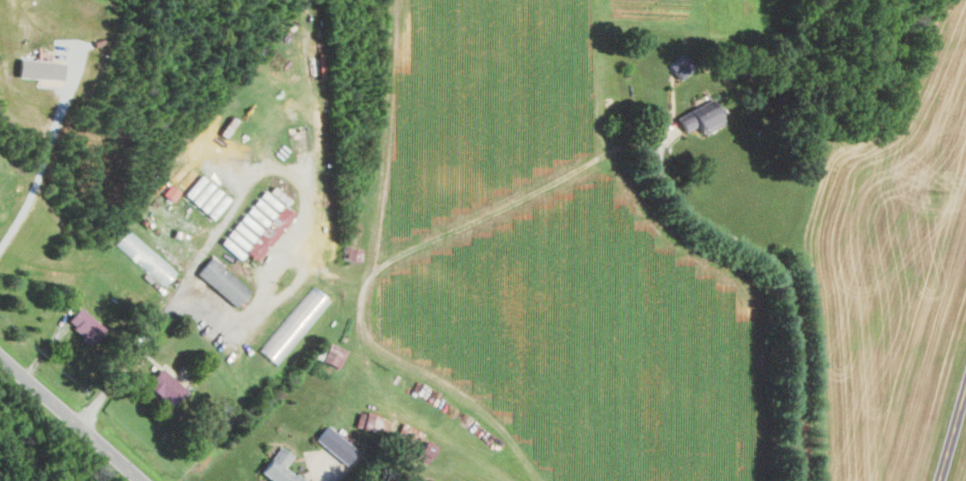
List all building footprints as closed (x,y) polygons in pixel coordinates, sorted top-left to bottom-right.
[(670,64),(680,78),(695,66),(685,53),(670,64)] [(677,115),(685,131),(698,124),(703,133),(724,123),(711,98),(677,115)] [(289,126),(290,147),(309,146),(308,125),(289,126)] [(207,180),(201,174),(184,193),(190,198),(207,180)] [(191,200),(197,205),(215,186),(209,181),(191,200)] [(162,194),(173,201),(180,190),(169,183),(162,194)] [(256,261),(295,213),(285,205),(290,199),(270,183),(234,228),(233,227),(220,243),(240,259),(245,252),(256,261)] [(164,285),(177,270),(126,230),(114,245),(164,285)] [(361,260),(363,248),(345,245),(343,258),(361,260)] [(250,290),(210,257),(196,273),(236,307),(250,290)] [(65,323),(91,344),(105,328),(79,306),(65,323)] [(320,360),(340,368),(347,349),(328,341),(320,360)] [(170,405),(186,388),(161,366),(146,383),(170,405)] [(384,434),(387,418),(358,412),(355,428),(384,434)] [(357,450),(326,425),(315,439),(345,464),(357,450)] [(436,444),(423,440),(417,459),(430,463),(436,444)] [(280,445),(260,472),(272,480),(308,480),(296,472),(294,475),(284,467),(293,455),(280,445)]
